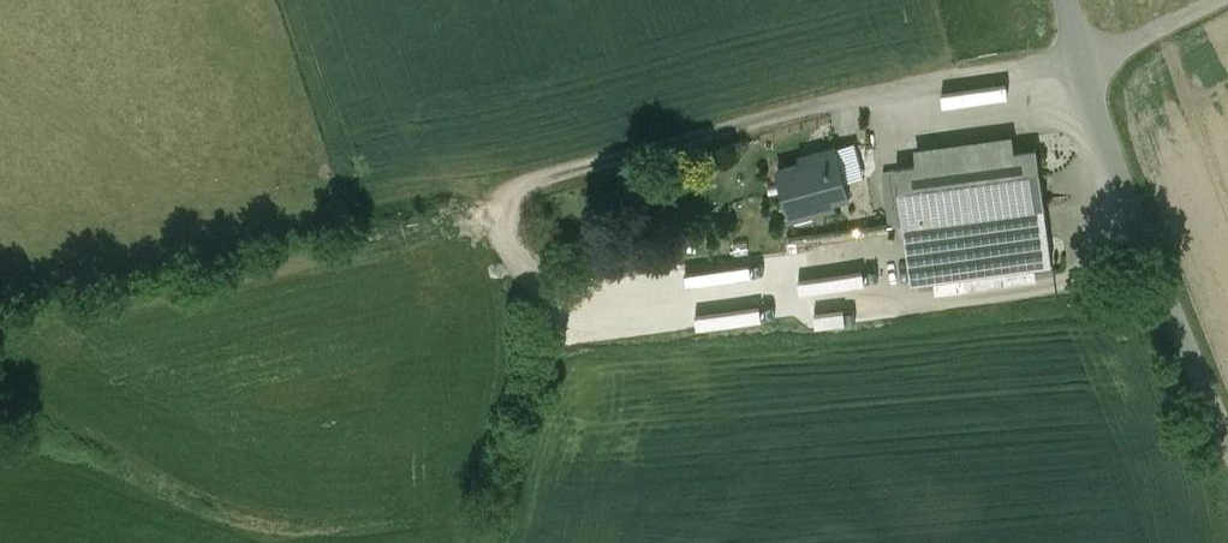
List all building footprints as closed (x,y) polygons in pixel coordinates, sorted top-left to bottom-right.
[(837,143),(802,153),(804,160),(780,166),(793,215),(836,203),(835,196),(850,192),(837,143)] [(1038,146),(897,164),(904,221),(1045,203),(1038,146)] [(1045,203),(904,221),(913,283),(1053,264),(1045,203)] [(693,272),(629,275),(630,286),(694,283),(693,272)]
